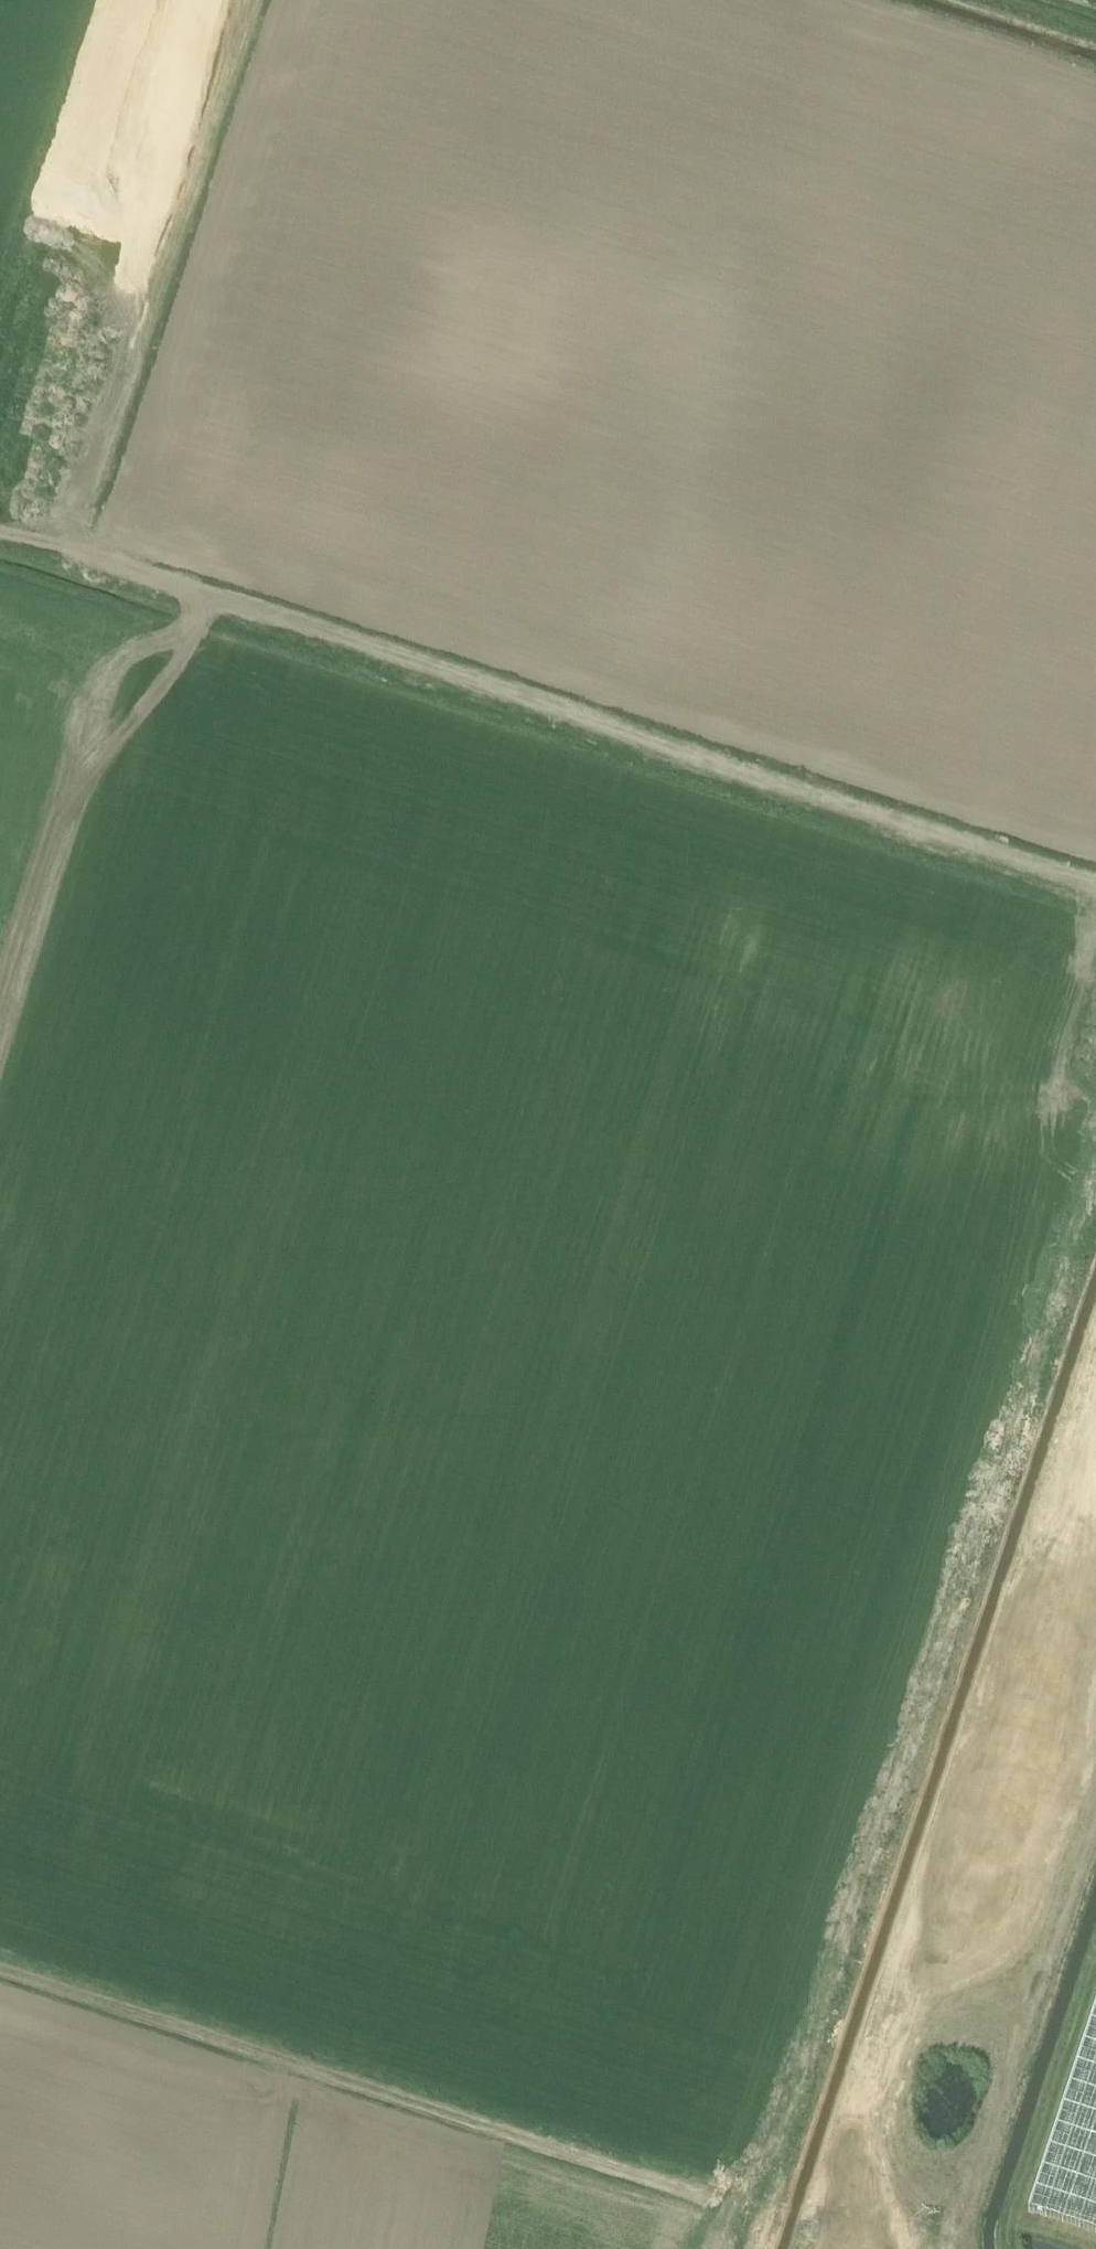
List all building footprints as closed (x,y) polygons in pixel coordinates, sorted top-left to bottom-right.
[(1031,2211),(1095,2232),(1095,2014),(1031,2211)]
